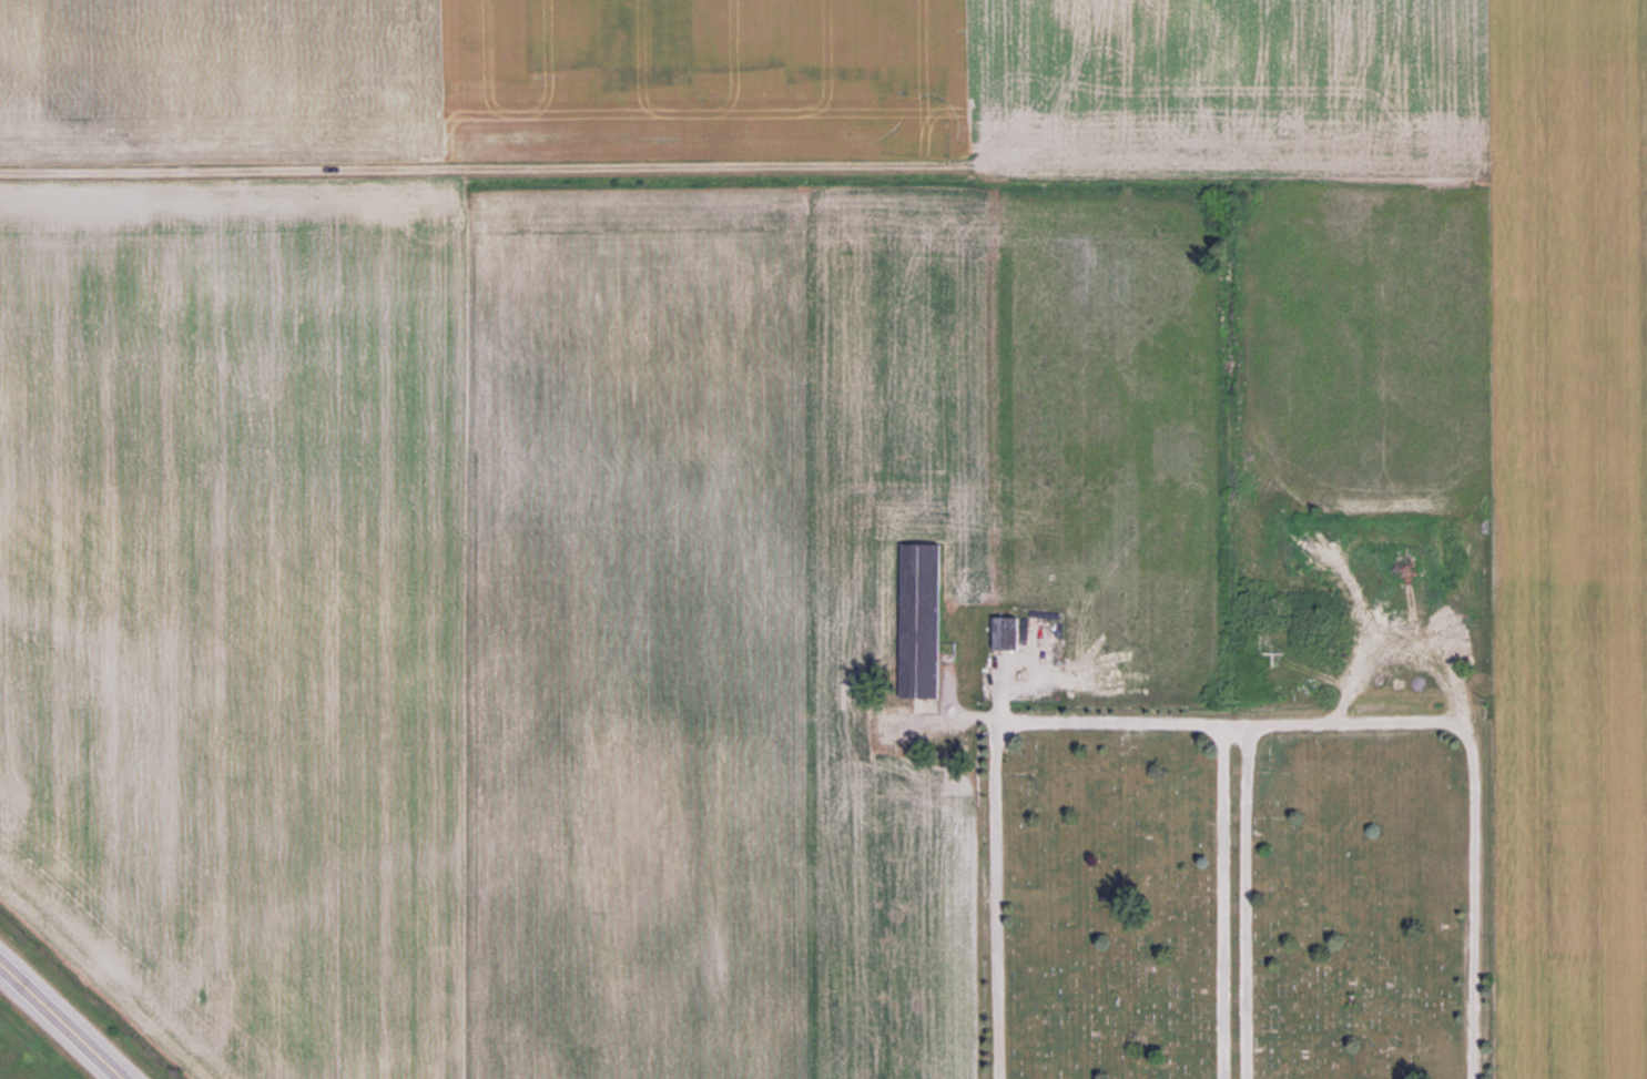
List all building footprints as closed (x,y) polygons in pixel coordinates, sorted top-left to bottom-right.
[(903,699),(943,699),(944,569),(929,569),(929,546),(903,545),(903,699)]
